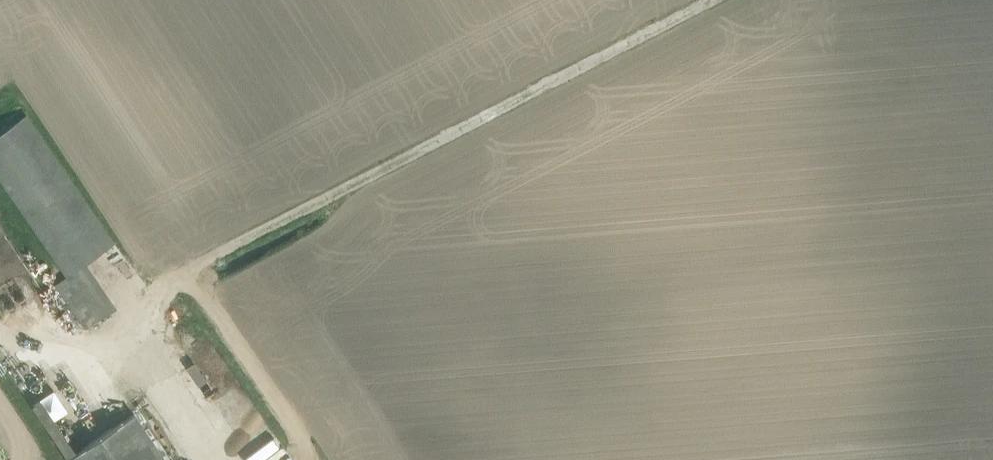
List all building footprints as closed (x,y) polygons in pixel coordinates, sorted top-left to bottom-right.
[(0,137),(0,182),(99,325),(122,309),(90,263),(117,244),(29,117),(0,137)] [(236,433),(265,418),(244,380),(215,395),(236,433)] [(136,412),(69,457),(71,459),(168,459),(136,412)] [(288,449),(270,419),(242,436),(257,459),(270,459),(288,449)]
